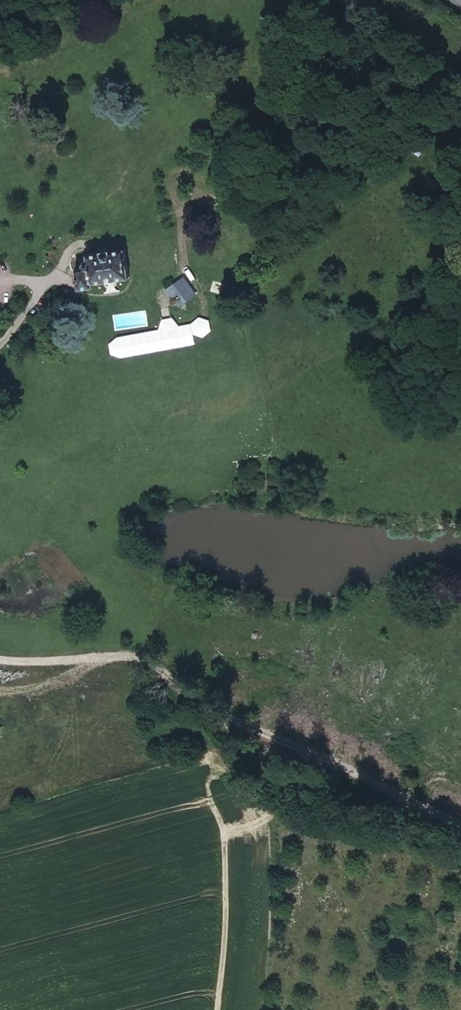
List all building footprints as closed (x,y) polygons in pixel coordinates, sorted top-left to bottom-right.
[(131,243),(90,249),(91,256),(82,264),(85,286),(95,285),(95,278),(134,273),(131,243)] [(185,292),(175,284),(169,291),(179,299),(183,294),(185,292)] [(190,299),(183,294),(179,299),(186,304),(190,299)] [(121,332),(113,338),(115,350),(126,353),(201,339),(198,328),(208,332),(216,326),(214,315),(203,312),(195,319),(184,320),(177,312),(166,314),(163,324),(121,332)]
